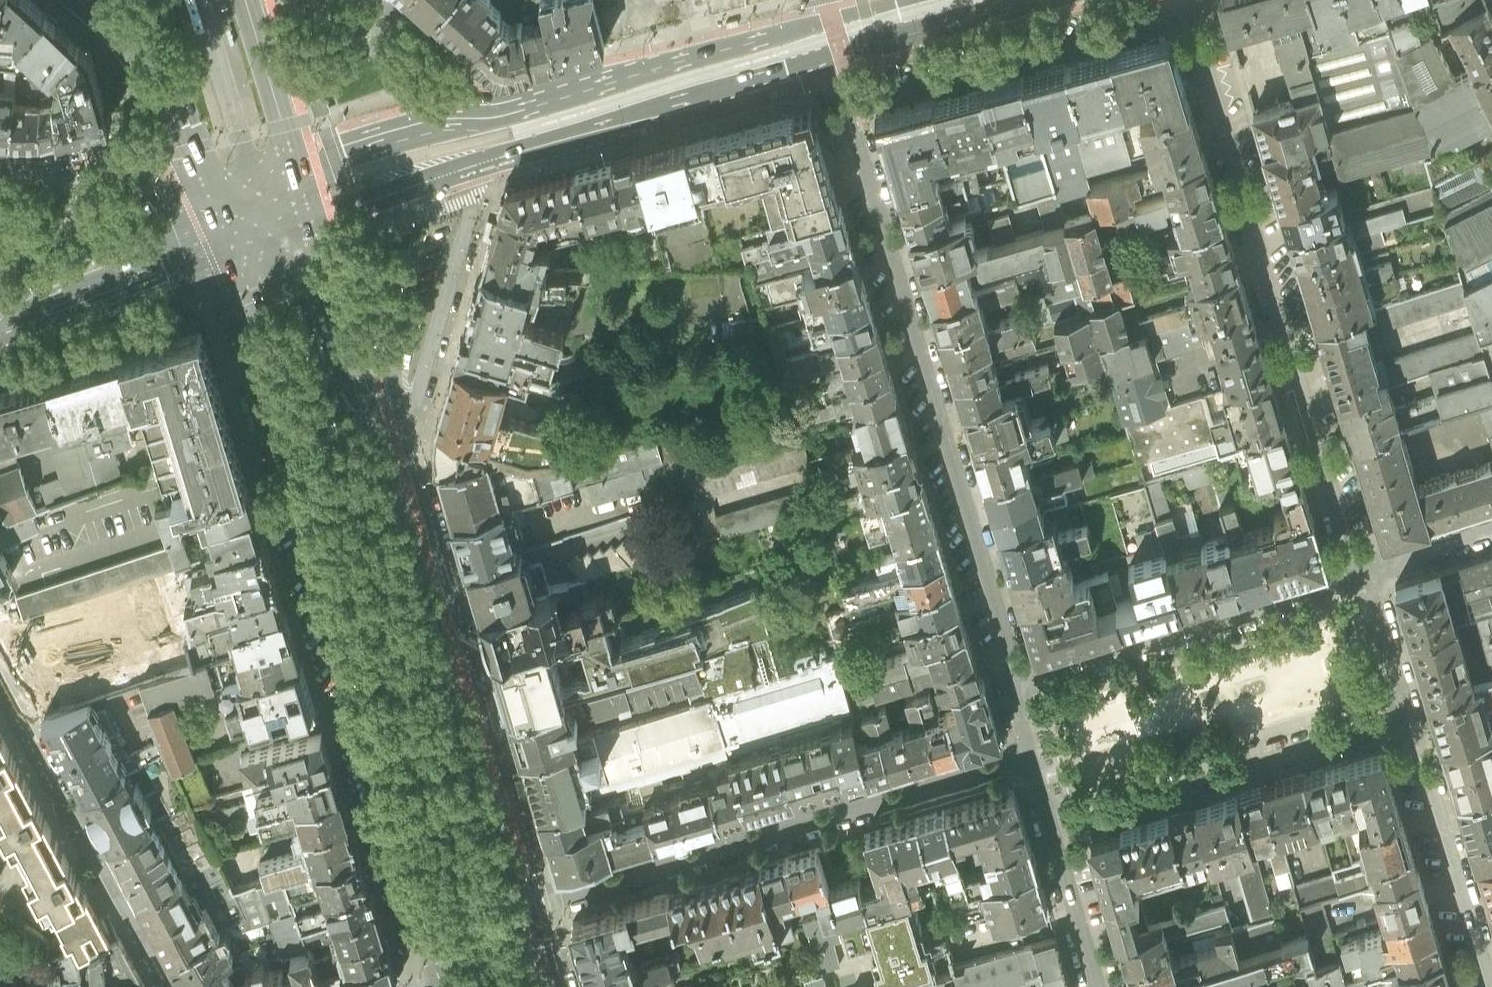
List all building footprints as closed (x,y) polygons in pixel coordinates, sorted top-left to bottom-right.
[(36,0),(1,0),(1,15),(0,15),(0,32),(17,33),(18,32),(21,35),(46,9),(36,0)] [(433,10),(443,0),(422,0),(433,10)] [(433,10),(471,44),(502,12),(500,5),(494,0),(443,0),(433,10)] [(500,5),(502,12),(471,44),(494,65),(504,69),(534,61),(523,21),(519,0),(499,0),(500,5)] [(534,61),(557,55),(543,0),(519,0),(523,21),(534,61)] [(557,55),(604,42),(593,0),(543,0),(557,55)] [(1230,31),(1272,19),(1273,24),(1299,16),(1308,48),(1326,43),(1318,16),(1312,0),(1221,0),(1230,31)] [(1318,16),(1348,7),(1346,0),(1312,0),(1318,16)] [(1348,7),(1358,34),(1389,25),(1380,0),(1369,0),(1348,7)] [(1392,17),(1415,10),(1413,0),(1388,0),(1392,17)] [(1441,23),(1449,19),(1483,0),(1433,0),(1441,23)] [(1449,19),(1472,66),(1491,56),(1491,14),(1485,0),(1483,0),(1449,19)] [(1358,34),(1348,7),(1318,16),(1326,43),(1358,34)] [(80,41),(46,9),(21,35),(18,38),(52,70),(80,41)] [(1299,16),(1273,24),(1294,95),(1318,89),(1307,51),(1309,50),(1308,48),(1299,16)] [(1398,46),(1389,25),(1358,34),(1326,43),(1308,48),(1309,50),(1307,51),(1318,89),(1329,126),(1416,99),(1415,96),(1398,46)] [(1454,76),(1429,30),(1398,46),(1415,96),(1454,76)] [(1110,49),(1125,99),(1126,100),(1152,93),(1157,110),(1188,100),(1168,33),(1139,41),(1125,45),(1110,49)] [(52,70),(18,38),(17,52),(18,52),(17,59),(39,61),(41,80),(53,78),(52,70)] [(80,41),(52,70),(53,78),(54,98),(58,134),(110,119),(90,50),(80,41)] [(1110,49),(1065,61),(1079,107),(1081,111),(1125,99),(1110,49)] [(0,51),(0,85),(15,86),(17,59),(18,52),(17,52),(0,51)] [(1472,66),(1491,108),(1491,56),(1472,66)] [(39,61),(17,59),(15,86),(14,98),(41,101),(41,86),(41,85),(41,80),(39,61)] [(1065,61),(1021,73),(1035,120),(1079,107),(1065,61)] [(1472,66),(1454,76),(1415,96),(1416,99),(1435,149),(1491,120),(1491,108),(1472,66)] [(1021,73),(983,83),(997,133),(999,138),(1037,125),(1035,120),(1021,73)] [(53,78),(41,80),(41,85),(41,86),(41,101),(54,98),(53,78)] [(983,83),(934,97),(949,146),(997,133),(983,83)] [(0,85),(0,140),(11,140),(14,98),(15,86),(0,85)] [(1253,107),(1264,143),(1275,182),(1281,200),(1322,188),(1314,164),(1306,135),(1329,127),(1329,126),(1318,89),(1294,95),(1253,107)] [(934,97),(876,112),(897,184),(936,173),(930,152),(949,146),(934,97)] [(41,101),(14,98),(11,140),(39,140),(41,101)] [(54,98),(41,101),(39,140),(58,134),(54,98)] [(1306,135),(1314,164),(1336,157),(1340,169),(1391,155),(1394,167),(1438,156),(1435,149),(1416,99),(1329,126),(1329,127),(1306,135)] [(1157,110),(1140,115),(1156,166),(1204,151),(1201,143),(1188,100),(1157,110)] [(685,137),(699,187),(758,171),(772,224),(803,215),(841,204),(811,104),(685,137)] [(930,152),(936,173),(1004,154),(999,138),(997,133),(949,146),(930,152)] [(648,147),(636,151),(649,200),(655,221),(705,207),(699,187),(685,137),(648,147)] [(611,157),(625,206),(649,200),(636,151),(631,152),(620,154),(611,157)] [(1205,155),(1204,151),(1156,166),(1087,186),(1094,211),(1136,199),(1132,188),(1166,178),(1169,189),(1211,177),(1205,155)] [(1435,181),(1441,210),(1491,184),(1491,152),(1435,181)] [(585,206),(588,217),(625,206),(611,157),(593,162),(575,167),(585,206)] [(1047,160),(1009,172),(1010,176),(1016,197),(1034,192),(1055,186),(1047,160)] [(541,218),(585,206),(575,167),(569,168),(506,185),(500,206),(538,217),(541,218)] [(758,171),(699,187),(705,207),(723,265),(752,265),(749,256),(742,231),(772,224),(758,171)] [(936,173),(897,184),(904,206),(979,185),(975,172),(939,183),(936,173)] [(979,185),(904,206),(911,228),(949,217),(946,208),(983,197),(986,206),(1016,197),(1010,176),(979,185)] [(1100,229),(1175,206),(1181,225),(1222,213),(1220,207),(1211,177),(1169,189),(1136,199),(1094,211),(1065,220),(1066,223),(1077,259),(1083,282),(1112,273),(1100,229)] [(1334,184),(1322,188),(1281,200),(1282,205),(1289,227),(1342,211),(1334,184)] [(1441,210),(1463,280),(1474,321),(1491,312),(1491,184),(1441,210)] [(1055,186),(1034,192),(1045,229),(1066,223),(1065,220),(1055,186)] [(841,204),(803,215),(808,227),(768,237),(771,249),(774,248),(848,229),(841,204)] [(509,246),(512,235),(531,240),(538,217),(500,206),(495,223),(490,240),(509,246)] [(1294,244),(1296,252),(1350,236),(1346,223),(1342,211),(1289,227),(1294,244)] [(965,212),(949,217),(911,228),(922,265),(963,253),(974,250),(976,249),(965,212)] [(1009,213),(988,219),(995,244),(1016,237),(1009,213)] [(1222,213),(1181,225),(1168,229),(1175,254),(1188,251),(1230,239),(1228,232),(1222,213)] [(808,227),(803,215),(772,224),(742,231),(749,256),(771,249),(768,237),(808,227)] [(1077,259),(1066,223),(1045,229),(1016,237),(995,244),(976,249),(974,250),(980,268),(1051,247),(1056,265),(1077,259)] [(1380,227),(1350,236),(1296,252),(1297,257),(1303,275),(1356,259),(1352,245),(1361,247),(1384,240),(1380,227)] [(774,248),(779,262),(814,249),(817,262),(855,252),(848,229),(774,248)] [(512,235),(509,246),(490,240),(488,246),(487,251),(486,255),(483,265),(528,278),(531,265),(542,265),(549,241),(531,240),(512,235)] [(1235,258),(1230,239),(1188,251),(1196,276),(1237,263),(1235,258)] [(771,249),(749,256),(752,265),(757,280),(765,277),(782,272),(779,262),(774,248),(771,249)] [(782,272),(765,277),(772,301),(825,285),(862,276),(855,252),(817,262),(782,272)] [(963,253),(922,265),(933,301),(974,289),(963,253)] [(1363,310),(1371,307),(1367,293),(1376,295),(1399,289),(1394,274),(1391,261),(1368,269),(1361,275),(1356,259),(1303,275),(1310,300),(1317,324),(1363,310)] [(1237,263),(1196,276),(1187,278),(1194,300),(1124,321),(1128,335),(1248,299),(1246,293),(1237,263)] [(465,327),(462,336),(534,358),(531,369),(550,378),(565,329),(520,313),(526,293),(537,296),(541,282),(579,283),(583,266),(542,265),(531,265),(528,278),(483,265),(472,302),(465,327)] [(1112,273),(1083,282),(1091,306),(1117,299),(1139,292),(1132,267),(1112,273)] [(862,276),(825,285),(828,298),(808,304),(811,315),(832,309),(869,300),(862,276)] [(974,289),(933,301),(940,326),(984,313),(981,302),(1021,291),(1016,276),(974,289)] [(526,293),(520,313),(565,329),(579,283),(541,282),(537,296),(526,293)] [(1099,335),(1107,361),(1110,370),(1136,361),(1128,335),(1124,321),(1117,299),(1091,306),(1092,310),(1099,335)] [(1249,305),(1248,299),(1128,335),(1136,361),(1150,357),(1216,336),(1255,325),(1254,321),(1249,305)] [(876,323),(869,300),(832,309),(838,332),(876,323)] [(1092,310),(1053,321),(1060,347),(1099,335),(1092,310)] [(1366,322),(1363,310),(1317,324),(1321,338),(1339,397),(1378,385),(1370,357),(1366,342),(1360,324),(1366,322)] [(984,313),(940,326),(948,351),(1030,328),(1026,313),(987,324),(984,313)] [(876,323),(838,332),(841,344),(818,351),(807,348),(780,357),(785,374),(843,355),(883,346),(876,323)] [(1255,325),(1216,336),(1230,385),(1269,373),(1263,350),(1255,325)] [(200,326),(123,350),(136,397),(155,461),(168,503),(246,480),(200,326)] [(1030,328),(948,351),(955,377),(996,365),(992,354),(1034,341),(1030,328)] [(1480,337),(1477,329),(1382,362),(1389,382),(1430,367),(1484,350),(1480,337)] [(1480,337),(1484,350),(1491,373),(1491,333),(1480,337)] [(1107,361),(1099,335),(1060,347),(1067,372),(1107,361)] [(460,345),(455,359),(508,374),(528,379),(531,369),(534,358),(462,336),(460,345)] [(883,346),(843,355),(846,365),(828,371),(833,387),(890,369),(883,346)] [(136,397),(123,350),(116,353),(104,356),(85,362),(58,370),(48,373),(63,419),(124,400),(130,399),(136,397)] [(1484,350),(1430,367),(1442,408),(1491,393),(1491,373),(1484,350)] [(1136,361),(1110,370),(1124,418),(1165,405),(1150,357),(1136,361)] [(453,367),(437,423),(527,450),(565,446),(571,429),(535,421),(498,406),(508,374),(455,359),(453,367)] [(996,365),(955,377),(963,402),(1017,386),(1050,377),(1045,362),(999,376),(996,365)] [(833,387),(839,408),(859,403),(896,392),(890,369),(833,387)] [(14,449),(31,444),(27,430),(35,428),(43,425),(63,419),(48,373),(21,381),(0,388),(0,453),(14,449)] [(1269,373),(1230,385),(1165,405),(1124,418),(1138,460),(1165,452),(1213,438),(1283,418),(1274,388),(1269,373)] [(1378,385),(1339,397),(1346,418),(1352,440),(1400,425),(1386,383),(1378,385)] [(1017,386),(963,402),(974,440),(1028,424),(1017,386)] [(833,387),(794,398),(801,421),(839,408),(833,387)] [(251,407),(245,392),(239,394),(244,409),(251,407)] [(896,392),(859,403),(862,415),(854,417),(856,430),(864,427),(867,441),(907,429),(896,392)] [(86,437),(99,481),(123,473),(115,445),(131,441),(133,436),(129,423),(131,422),(124,400),(63,419),(70,442),(86,437)] [(252,411),(246,414),(251,429),(257,426),(252,411)] [(1028,424),(974,440),(985,477),(1029,465),(1023,445),(1068,433),(1062,414),(1028,424)] [(1218,453),(1248,444),(1258,479),(1279,473),(1284,490),(1302,483),(1291,447),(1283,418),(1213,438),(1218,453)] [(44,480),(52,500),(99,481),(86,437),(70,442),(63,419),(43,425),(46,439),(50,438),(62,473),(44,480)] [(796,420),(654,436),(661,458),(585,480),(590,499),(646,482),(654,508),(809,462),(796,420)] [(501,505),(513,501),(585,480),(661,458),(654,436),(565,446),(527,450),(437,423),(431,441),(447,494),(454,519),(501,505)] [(1418,486),(1400,425),(1352,440),(1365,484),(1378,527),(1382,541),(1429,525),(1418,486)] [(867,441),(827,454),(834,478),(840,476),(861,469),(914,452),(907,429),(867,441)] [(14,449),(0,453),(0,494),(7,518),(31,509),(37,506),(14,449)] [(914,452),(861,469),(868,496),(885,489),(921,477),(914,452)] [(1491,505),(1491,461),(1418,486),(1429,525),(1479,509),(1491,505)] [(1029,465),(985,477),(993,502),(1063,482),(1082,477),(1078,464),(1032,476),(1029,465)] [(834,478),(819,483),(825,507),(846,500),(840,476),(834,478)] [(921,477),(885,489),(884,515),(929,502),(921,477)] [(255,508),(246,480),(168,503),(157,506),(168,534),(182,530),(176,515),(200,509),(205,523),(255,508)] [(1160,481),(1144,485),(1165,555),(1181,608),(1217,597),(1202,545),(1198,533),(1178,539),(1160,481)] [(993,502),(1000,528),(1043,515),(1040,503),(1067,496),(1063,482),(993,502)] [(1258,532),(1272,581),(1326,564),(1311,512),(1302,483),(1284,490),(1290,511),(1276,515),(1272,521),(1274,527),(1258,532)] [(796,488),(716,511),(722,533),(802,509),(796,488)] [(1229,537),(1245,589),(1272,581),(1258,532),(1244,536),(1230,490),(1216,494),(1229,537)] [(520,520),(519,520),(513,501),(501,505),(454,519),(459,537),(465,556),(467,562),(517,548),(514,535),(524,533),(520,520)] [(937,527),(929,502),(884,515),(868,520),(871,534),(894,527),(897,541),(937,527)] [(255,508),(205,523),(213,550),(218,548),(263,534),(255,508)] [(40,524),(31,509),(7,518),(0,522),(0,545),(40,524)] [(200,509),(176,515),(182,530),(205,523),(200,509)] [(1000,528),(1011,564),(1065,548),(1091,541),(1087,525),(1050,536),(1043,515),(1000,528)] [(657,526),(569,551),(577,578),(676,547),(657,526)] [(944,552),(937,527),(897,541),(901,553),(878,559),(882,571),(944,552)] [(192,556),(182,530),(168,534),(170,541),(178,561),(192,556)] [(277,578),(263,534),(218,548),(222,562),(192,571),(193,575),(188,577),(191,589),(197,588),(198,590),(227,580),(231,593),(277,578)] [(1202,545),(1217,597),(1245,589),(1229,537),(1202,545)] [(178,565),(178,561),(170,541),(16,592),(24,616),(37,612),(68,602),(135,580),(164,570),(178,565)] [(10,577),(12,569),(0,545),(0,582),(10,577)] [(517,548),(467,562),(474,585),(480,606),(550,585),(542,558),(525,563),(521,547),(517,548)] [(1011,564),(1021,601),(1075,585),(1065,548),(1011,564)] [(882,571),(846,582),(853,608),(900,595),(951,578),(944,552),(882,571)] [(1440,570),(1458,623),(1476,617),(1491,669),(1491,554),(1440,570)] [(1139,598),(1116,605),(1121,626),(1181,608),(1165,555),(1130,565),(1139,598)] [(164,570),(135,580),(141,600),(170,590),(164,570)] [(1408,633),(1409,638),(1458,623),(1440,570),(1394,584),(1408,633)] [(1121,626),(1116,605),(1108,575),(1075,585),(1021,601),(1036,651),(1121,626)] [(285,605),(277,578),(231,593),(186,605),(187,611),(192,633),(207,629),(204,618),(206,614),(210,616),(235,607),(239,620),(285,605)] [(550,585),(480,606),(490,640),(492,646),(603,613),(618,609),(614,589),(580,589),(577,578),(550,585)] [(900,595),(908,619),(958,602),(951,578),(900,595)] [(141,600),(135,580),(68,602),(75,622),(135,599),(136,602),(141,600)] [(770,631),(758,588),(612,645),(603,613),(492,646),(501,676),(510,708),(695,653),(770,631)] [(805,618),(799,599),(786,603),(791,622),(805,618)] [(68,602),(37,612),(46,633),(75,622),(68,602)] [(958,602),(908,619),(913,641),(933,636),(966,625),(958,602)] [(301,659),(293,632),(285,605),(239,620),(207,629),(215,657),(194,664),(162,674),(142,680),(146,692),(150,705),(173,698),(223,683),(301,659)] [(186,635),(192,633),(187,611),(148,623),(151,636),(162,674),(194,664),(186,635)] [(37,612),(24,616),(0,625),(0,633),(8,648),(46,633),(37,612)] [(1458,623),(1409,638),(1414,655),(1426,694),(1475,679),(1458,623)] [(873,674),(876,680),(972,649),(966,625),(933,636),(936,647),(871,665),(873,674)] [(192,633),(186,635),(194,664),(215,657),(207,629),(192,633)] [(137,660),(142,680),(162,674),(151,636),(131,644),(137,660)] [(941,674),(945,685),(980,673),(972,649),(876,680),(880,694),(941,674)] [(695,653),(510,708),(520,741),(522,749),(567,735),(576,733),(571,717),(597,709),(596,706),(620,699),(621,702),(703,678),(695,653)] [(620,748),(530,775),(539,805),(541,810),(587,796),(578,768),(589,770),(609,764),(610,767),(670,749),(672,757),(849,704),(834,655),(711,692),(718,718),(620,748)] [(301,659),(223,683),(233,720),(250,714),(253,724),(315,705),(301,659)] [(89,699),(142,680),(137,660),(84,678),(89,699)] [(980,673),(945,685),(952,709),(959,745),(997,734),(980,673)] [(859,735),(869,773),(886,768),(892,766),(886,738),(876,711),(884,704),(880,694),(876,680),(873,674),(854,681),(868,732),(859,735)] [(1480,677),(1488,701),(1491,700),(1491,674),(1480,677)] [(1475,679),(1426,694),(1438,737),(1441,744),(1491,729),(1491,720),(1488,701),(1480,677),(1475,679)] [(932,689),(920,691),(937,752),(959,745),(952,709),(940,715),(932,689)] [(903,715),(915,759),(931,754),(937,752),(920,691),(900,698),(903,715)] [(153,717),(162,735),(168,748),(174,761),(195,754),(173,698),(150,705),(155,716),(153,717)] [(52,711),(43,715),(48,724),(84,792),(127,770),(120,757),(95,711),(92,706),(89,699),(52,711)] [(128,753),(104,708),(95,711),(120,757),(128,753)] [(886,738),(892,766),(896,765),(909,761),(915,759),(903,715),(891,720),(886,738)] [(831,723),(847,780),(850,779),(861,775),(869,773),(859,735),(853,716),(831,723)] [(783,737),(796,795),(847,780),(831,723),(783,737)] [(322,728),(243,752),(248,768),(252,782),(332,760),(322,728)] [(1441,744),(1449,772),(1456,796),(1491,786),(1491,729),(1441,744)] [(13,849),(18,847),(29,867),(24,869),(46,910),(51,908),(64,931),(61,932),(62,934),(75,960),(79,958),(90,952),(101,946),(113,940),(105,925),(100,916),(99,917),(74,869),(41,809),(16,761),(0,731),(0,824),(13,849)] [(567,735),(522,749),(530,775),(620,748),(615,731),(573,745),(567,735)] [(120,757),(127,770),(145,760),(164,750),(168,748),(162,735),(128,753),(120,757)] [(783,737),(757,745),(771,803),(796,795),(783,737)] [(757,745),(731,753),(733,761),(746,810),(771,803),(757,745)] [(1379,747),(1346,758),(1360,804),(1366,801),(1371,820),(1399,814),(1392,791),(1379,747)] [(164,750),(145,760),(171,809),(191,799),(164,750)] [(211,794),(195,754),(174,761),(192,799),(211,794)] [(659,770),(638,777),(644,803),(655,838),(722,818),(712,777),(704,756),(680,764),(684,777),(663,784),(659,770)] [(1346,758),(1324,765),(1336,807),(1343,829),(1353,826),(1358,824),(1353,806),(1360,804),(1346,758)] [(247,812),(340,786),(332,760),(252,782),(243,784),(247,798),(198,812),(204,824),(247,812)] [(712,777),(722,818),(746,810),(733,761),(720,765),(723,774),(712,777)] [(1324,765),(1303,771),(1317,818),(1322,835),(1332,831),(1326,810),(1336,807),(1324,765)] [(132,780),(127,770),(84,792),(109,841),(110,840),(153,819),(147,807),(151,805),(138,778),(132,780)] [(1303,771),(1264,783),(1277,831),(1317,818),(1303,771)] [(1264,783),(1237,791),(1250,840),(1265,835),(1270,845),(1268,854),(1273,870),(1287,867),(1277,831),(1264,783)] [(211,794),(192,799),(198,812),(247,798),(243,784),(211,794)] [(1011,785),(944,805),(954,839),(978,832),(983,847),(1026,835),(1011,785)] [(348,813),(340,786),(247,812),(252,828),(294,815),(295,813),(294,811),(300,809),(305,825),(348,813)] [(1456,796),(1465,828),(1468,834),(1491,827),(1491,786),(1456,796)] [(1237,791),(1195,805),(1211,859),(1232,854),(1235,861),(1255,856),(1250,840),(1237,791)] [(587,796),(541,810),(545,827),(547,833),(630,808),(627,801),(621,803),(619,796),(602,801),(599,792),(587,796)] [(171,809),(153,819),(182,875),(219,855),(204,824),(198,812),(192,799),(191,799),(171,809)] [(630,808),(547,833),(549,838),(558,867),(655,838),(644,803),(630,808)] [(944,805),(917,813),(930,855),(930,857),(944,853),(951,874),(963,871),(962,868),(954,839),(944,805)] [(1195,805),(1168,813),(1180,863),(1182,868),(1211,859),(1195,805)] [(358,849),(348,813),(305,825),(302,826),(310,852),(305,853),(303,849),(301,848),(268,858),(261,859),(266,875),(284,869),(284,870),(358,849)] [(917,813),(890,821),(912,891),(925,887),(917,859),(930,855),(917,813)] [(1168,813),(1118,828),(1132,876),(1180,863),(1168,813)] [(1414,865),(1399,814),(1371,820),(1358,824),(1353,826),(1364,859),(1373,884),(1415,870),(1414,865)] [(110,840),(140,897),(182,875),(153,819),(110,840)] [(890,821),(864,830),(878,877),(862,883),(868,906),(879,903),(912,891),(890,821)] [(1468,834),(1470,842),(1476,862),(1491,857),(1491,827),(1468,834)] [(1132,876),(1118,828),(1091,837),(1120,933),(1145,925),(1132,876)] [(1026,835),(983,847),(985,860),(962,868),(963,871),(966,882),(1034,862),(1026,835)] [(827,841),(786,854),(801,899),(818,894),(825,918),(868,906),(862,883),(859,872),(836,878),(827,841)] [(284,870),(290,888),(294,898),(299,897),(296,884),(317,878),(317,877),(322,875),(325,889),(367,877),(358,849),(284,870)] [(760,862),(779,930),(795,928),(787,903),(801,899),(786,854),(760,862)] [(182,875),(195,901),(202,897),(205,903),(206,903),(219,927),(237,917),(242,927),(270,918),(271,917),(264,897),(257,878),(233,886),(219,855),(182,875)] [(1279,940),(1255,856),(1235,861),(1254,920),(1229,925),(1237,953),(1279,940)] [(1476,862),(1483,884),(1488,901),(1491,900),(1491,857),(1476,862)] [(1291,883),(1297,904),(1320,897),(1373,884),(1364,859),(1291,883)] [(760,862),(668,888),(674,908),(674,912),(692,907),(699,932),(753,917),(758,936),(779,930),(760,862)] [(966,882),(953,886),(956,902),(986,892),(990,913),(1044,896),(1034,862),(966,882)] [(266,875),(257,878),(264,897),(276,893),(290,888),(284,870),(284,869),(266,875)] [(1415,870),(1373,884),(1385,917),(1425,904),(1420,887),(1415,870)] [(182,875),(140,897),(170,954),(219,927),(206,903),(205,903),(202,897),(195,901),(182,875)] [(328,898),(297,908),(302,922),(373,901),(367,877),(325,889),(328,898)] [(912,891),(879,903),(902,982),(957,966),(933,884),(925,887),(912,891)] [(276,893),(283,913),(297,908),(328,898),(325,889),(299,897),(294,898),(290,888),(276,893)] [(668,888),(572,915),(586,963),(631,950),(623,923),(674,908),(668,888)] [(1304,933),(1314,965),(1337,959),(1344,958),(1333,932),(1320,897),(1297,904),(1304,933)] [(302,922),(307,936),(327,930),(330,939),(340,936),(381,925),(373,901),(302,922)] [(1145,925),(1120,933),(1127,956),(1171,943),(1167,930),(1224,913),(1221,902),(1145,925)] [(825,918),(806,924),(820,972),(791,980),(793,986),(886,986),(902,982),(879,903),(868,906),(825,918)] [(1425,904),(1385,917),(1333,932),(1344,958),(1434,932),(1433,928),(1425,904)] [(291,951),(310,944),(307,936),(302,922),(297,908),(283,913),(271,917),(270,918),(281,948),(276,949),(278,956),(291,951)] [(314,955),(319,971),(388,950),(381,925),(340,936),(343,947),(314,955)] [(1171,943),(1127,956),(1135,983),(1237,953),(1229,925),(1214,930),(1218,942),(1175,954),(1171,943)] [(219,927),(170,954),(186,984),(228,970),(222,959),(233,954),(219,927)] [(1344,958),(1337,959),(1344,981),(1371,973),(1389,968),(1440,952),(1438,948),(1434,932),(1344,958)] [(1292,955),(1297,970),(1314,965),(1304,933),(1279,940),(1237,953),(1135,983),(1136,986),(1197,986),(1196,983),(1292,955)] [(62,934),(51,940),(48,945),(58,963),(51,967),(52,986),(82,986),(79,958),(75,960),(62,934)] [(124,986),(147,986),(120,936),(113,940),(101,946),(104,967),(111,966),(121,975),(124,986)] [(1056,936),(957,966),(902,982),(886,986),(1071,986),(1056,936)] [(276,986),(324,986),(319,971),(314,955),(310,944),(291,951),(299,973),(285,975),(283,964),(272,966),(276,986)] [(104,967),(101,946),(90,952),(93,986),(106,986),(104,967)] [(324,986),(374,986),(393,984),(397,977),(388,950),(319,971),(324,986)] [(586,963),(592,986),(595,986),(672,964),(668,950),(634,960),(631,950),(586,963)] [(1440,952),(1389,968),(1395,986),(1452,986),(1449,979),(1440,952)] [(249,983),(250,986),(276,986),(272,966),(271,959),(245,964),(249,983)] [(1297,970),(1288,973),(1291,982),(1308,979),(1311,986),(1326,986),(1344,981),(1337,959),(1314,965),(1297,970)] [(595,986),(643,986),(642,984),(651,980),(652,985),(676,978),(672,964),(595,986)] [(186,984),(187,986),(236,986),(228,970),(186,984)] [(1371,973),(1344,981),(1326,986),(1376,986),(1371,973)]
